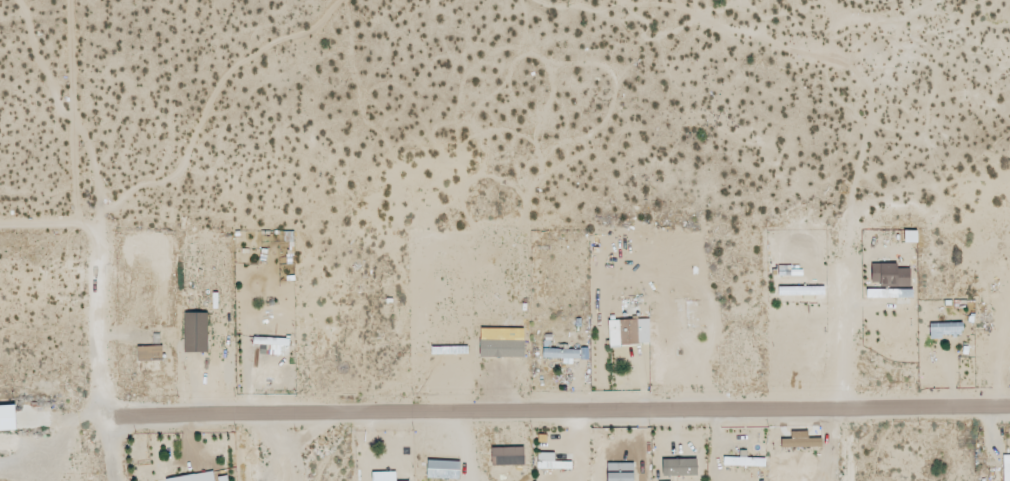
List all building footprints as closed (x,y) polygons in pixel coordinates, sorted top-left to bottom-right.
[(903,243),(916,244),(916,232),(903,231),(903,243)] [(870,264),(871,283),(880,283),(880,288),(909,287),(909,269),(897,269),(896,264),(870,264)] [(188,349),(196,348),(196,315),(187,315),(188,349)] [(649,320),(608,321),(609,346),(649,344),(649,320)] [(962,323),(929,324),(929,337),(962,337),(962,323)] [(524,358),(524,341),(479,341),(479,358),(524,358)] [(137,361),(162,360),(162,347),(137,347),(137,361)] [(579,360),(579,349),(544,347),(543,359),(579,360)] [(0,407),(0,431),(16,431),(15,406),(0,407)] [(670,467),(668,467),(667,452),(656,452),(657,480),(670,480),(670,467)] [(554,454),(538,453),(537,469),(563,470),(563,462),(554,462),(554,454)] [(606,464),(606,480),(633,480),(633,463),(606,464)] [(213,473),(165,479),(166,480),(214,480),(213,473)]
